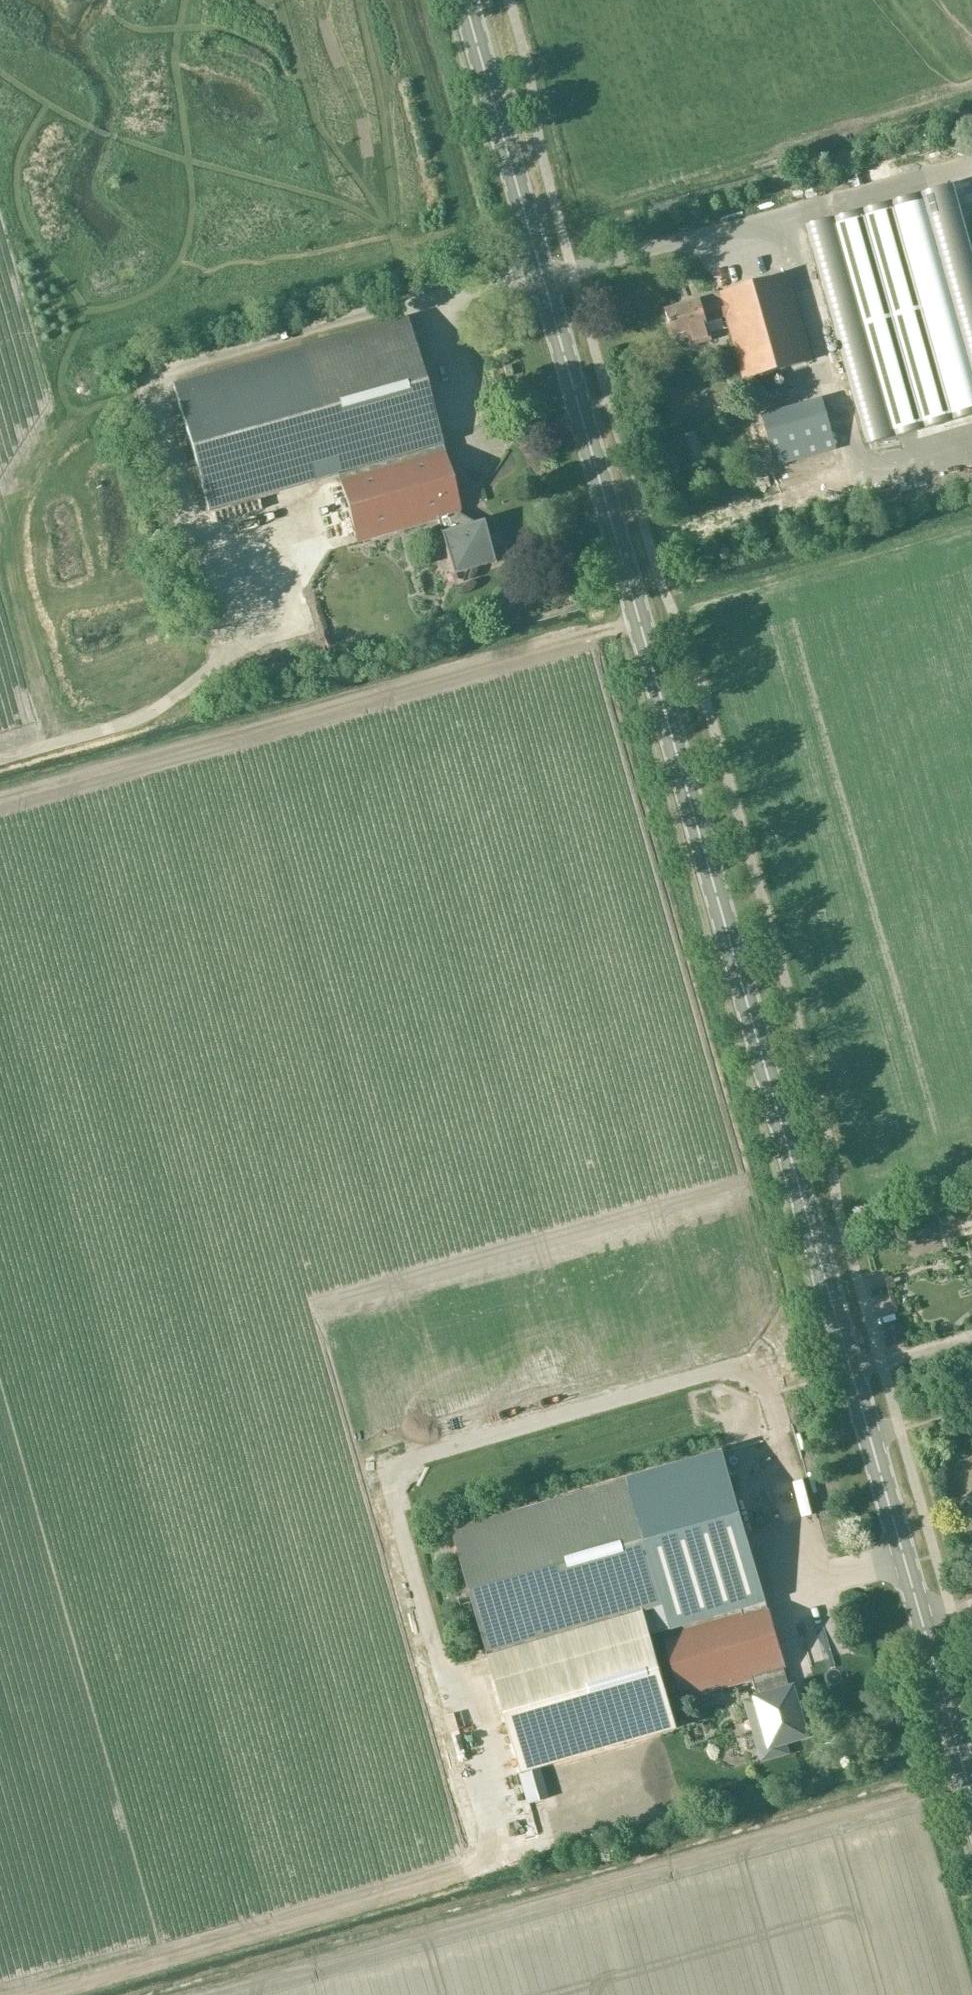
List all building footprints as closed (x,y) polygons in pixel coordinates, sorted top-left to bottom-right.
[(971,414),(971,252),(953,186),(806,228),(867,444),(971,414)] [(706,322),(725,316),(743,379),(812,359),(787,273),(719,293),(719,292),(698,298),(699,300),(665,310),(672,335),(687,331),(691,345),(711,339),(706,322)] [(474,519),(456,505),(456,504),(439,442),(442,442),(440,433),(436,434),(401,312),(170,377),(207,507),(336,470),(356,540),(436,519),(439,531),(439,532),(450,574),(492,563),(489,550),(501,547),(498,537),(482,525),(480,517),(474,519)] [(504,376),(511,374),(508,364),(502,366),(504,376)] [(775,467),(837,449),(822,397),(760,414),(775,467)] [(677,1729),(642,1608),(661,1603),(626,1480),(451,1531),(521,1774),(677,1729)] [(672,1628),(663,1631),(683,1700),(753,1680),(769,1675),(786,1671),(765,1601),(672,1628)] [(774,1694),(769,1675),(753,1680),(758,1699),(747,1702),(752,1719),(763,1716),(771,1744),(804,1735),(791,1690),(774,1694)]
